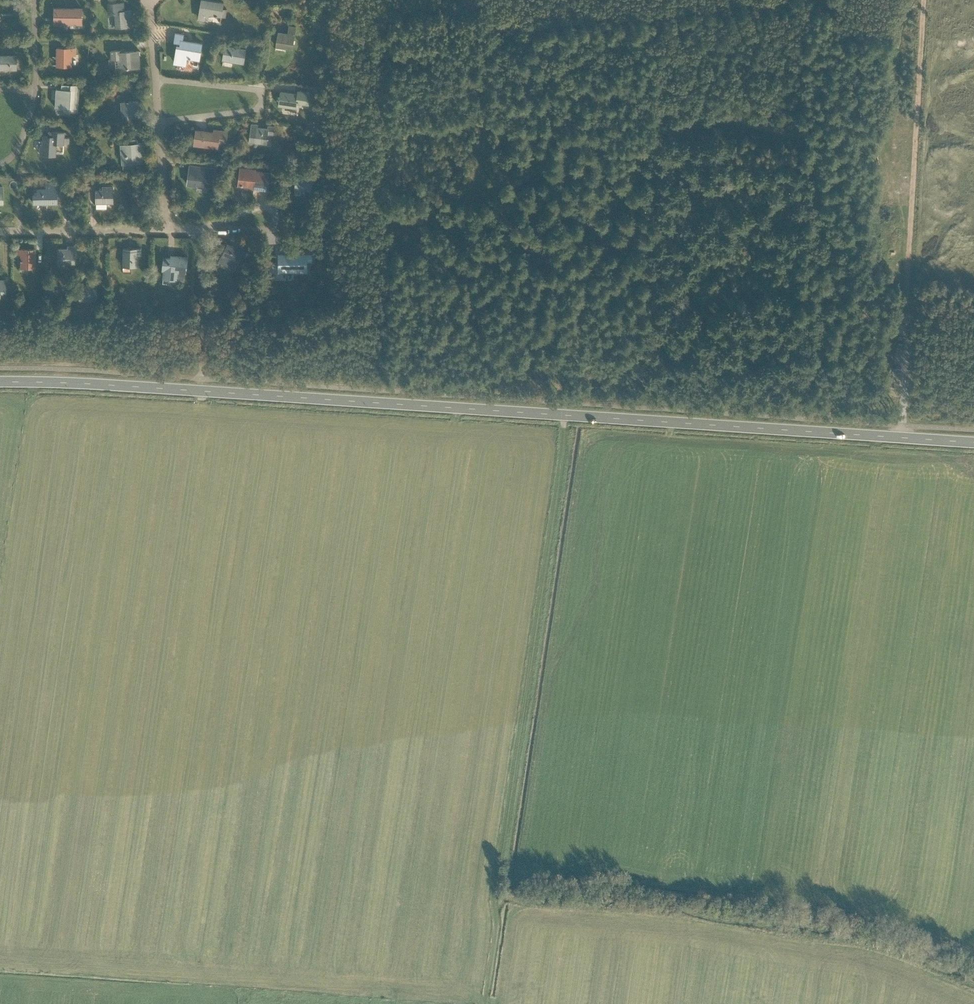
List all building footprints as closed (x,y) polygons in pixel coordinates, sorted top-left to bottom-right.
[(224,2),(212,0),(202,0),(201,5),(204,6),(203,11),(202,11),(200,19),(208,21),(209,14),(221,16),(223,8),(224,2)] [(124,10),(124,1),(108,3),(109,14),(115,13),(116,27),(130,26),(129,16),(132,16),(131,10),(124,10)] [(54,8),(54,16),(58,16),(58,23),(75,23),(75,18),(82,18),(82,8),(75,8),(54,8)] [(289,26),(288,31),(288,33),(278,32),(276,46),(292,49),(296,27),(289,26)] [(175,33),(174,41),(180,42),(181,39),(182,39),(183,34),(175,33)] [(178,45),(175,62),(185,64),(186,56),(189,57),(189,58),(191,58),(191,57),(199,58),(201,43),(181,40),(180,46),(178,45)] [(244,63),(247,42),(240,41),(239,48),(225,45),(223,59),(244,63)] [(11,72),(19,72),(19,69),(21,69),(21,64),(19,64),(20,46),(15,46),(15,44),(4,44),(4,46),(0,46),(0,58),(3,58),(3,72),(6,72),(6,73),(10,73),(11,72)] [(75,55),(75,47),(57,47),(57,65),(71,66),(71,55),(75,55)] [(118,52),(118,50),(111,50),(111,59),(115,59),(116,69),(140,67),(139,50),(118,52)] [(55,106),(55,107),(56,107),(56,106),(59,107),(69,107),(69,111),(75,111),(78,111),(79,90),(74,90),(75,84),(67,84),(66,90),(61,89),(57,89),(56,89),(56,90),(57,90),(56,106),(55,106)] [(281,91),(279,105),(285,106),(285,108),(295,110),(295,108),(296,108),(297,102),(308,104),(309,98),(314,99),(315,93),(311,93),(311,92),(298,90),(298,94),(281,91)] [(136,107),(139,107),(138,100),(121,102),(122,118),(137,117),(136,107)] [(249,141),(265,143),(266,143),(267,133),(273,134),(274,126),(268,125),(268,128),(258,127),(258,124),(252,123),(249,141)] [(195,138),(194,144),(218,147),(219,142),(219,140),(226,142),(228,131),(214,129),(213,132),(202,131),(201,138),(195,138)] [(40,154),(56,155),(56,143),(64,144),(64,143),(69,144),(69,138),(64,137),(65,132),(49,131),(49,136),(43,136),(43,146),(42,145),(42,146),(40,146),(40,154)] [(135,162),(143,161),(141,142),(137,143),(137,138),(128,139),(128,143),(121,144),(122,164),(135,163),(135,162)] [(186,164),(184,175),(188,175),(187,185),(197,186),(197,184),(213,187),(215,168),(186,164)] [(253,186),(253,187),(268,189),(271,172),(256,170),(257,169),(241,166),(240,174),(243,175),(241,184),(253,186)] [(311,190),(313,173),(307,172),(307,175),(297,174),(295,188),(311,190)] [(57,182),(46,182),(46,189),(37,189),(37,194),(33,194),(33,203),(37,203),(38,203),(38,202),(47,202),(47,203),(58,203),(57,182)] [(106,207),(106,202),(113,202),(113,186),(105,186),(105,189),(96,189),(96,207),(106,207)] [(228,243),(222,255),(219,261),(234,268),(244,249),(253,253),(256,248),(239,240),(235,247),(228,243)] [(58,263),(75,263),(74,246),(68,246),(68,248),(58,248),(58,263)] [(141,254),(141,248),(123,248),(123,266),(138,266),(138,254),(141,254)] [(34,267),(34,249),(16,249),(16,254),(21,254),(21,267),(34,267)] [(311,254),(279,254),(279,271),(307,271),(307,261),(311,261),(311,254)] [(188,256),(173,255),(173,258),(164,257),(163,270),(164,270),(163,278),(184,280),(185,272),(186,272),(188,256)]
